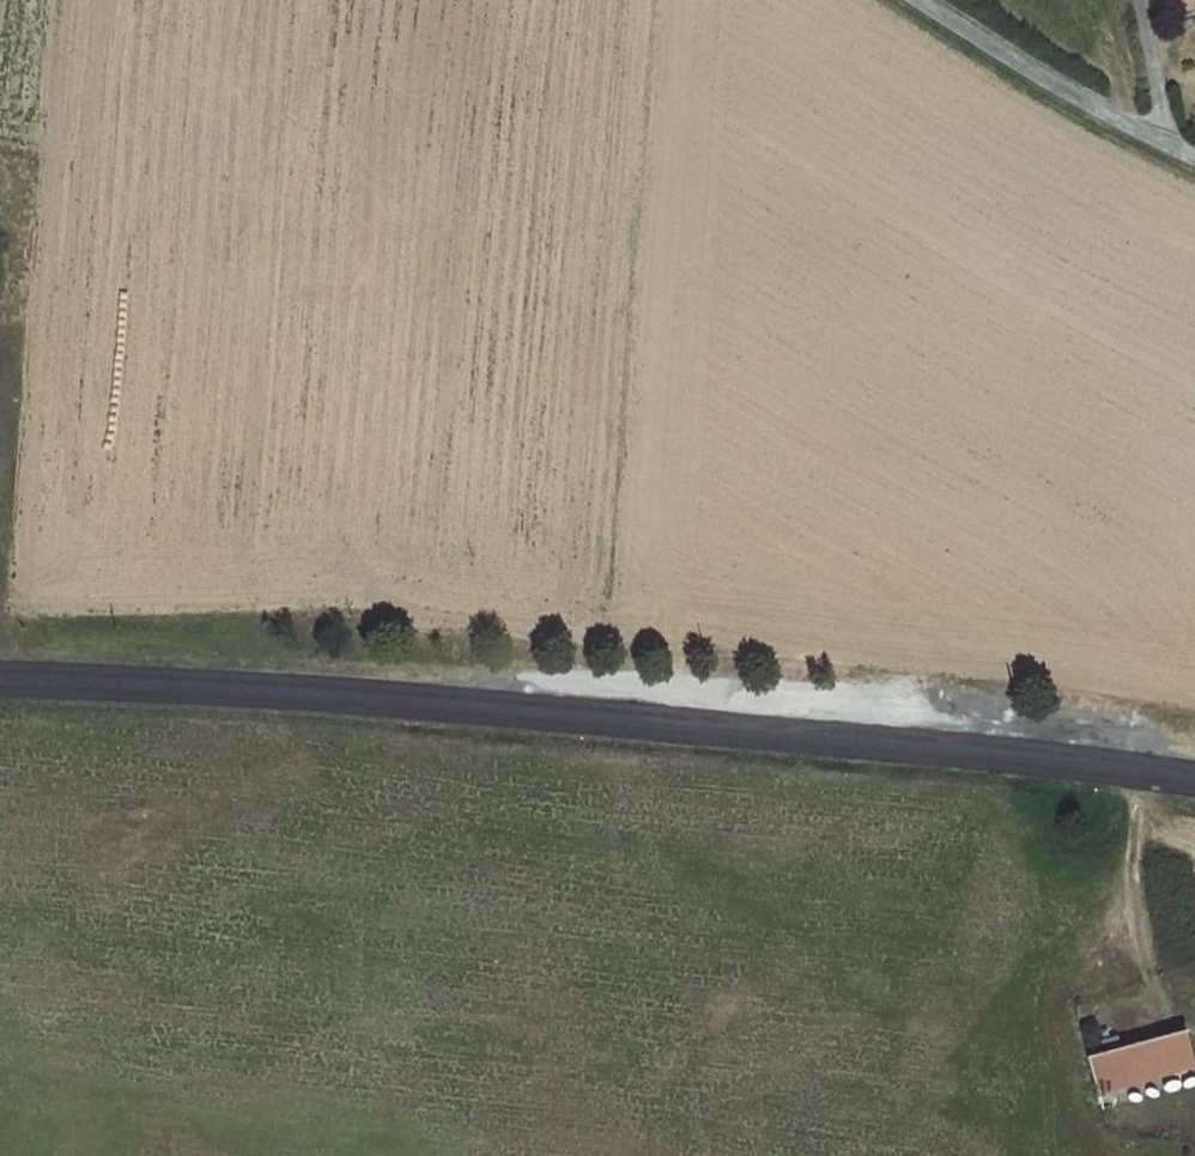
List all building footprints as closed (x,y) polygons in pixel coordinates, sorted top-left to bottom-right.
[(1088,1055),(1098,1095),(1194,1070),(1194,1054),(1188,1028),(1088,1055)] [(1194,1108),(1194,1074),(1110,1099),(1120,1130),(1194,1108)]
